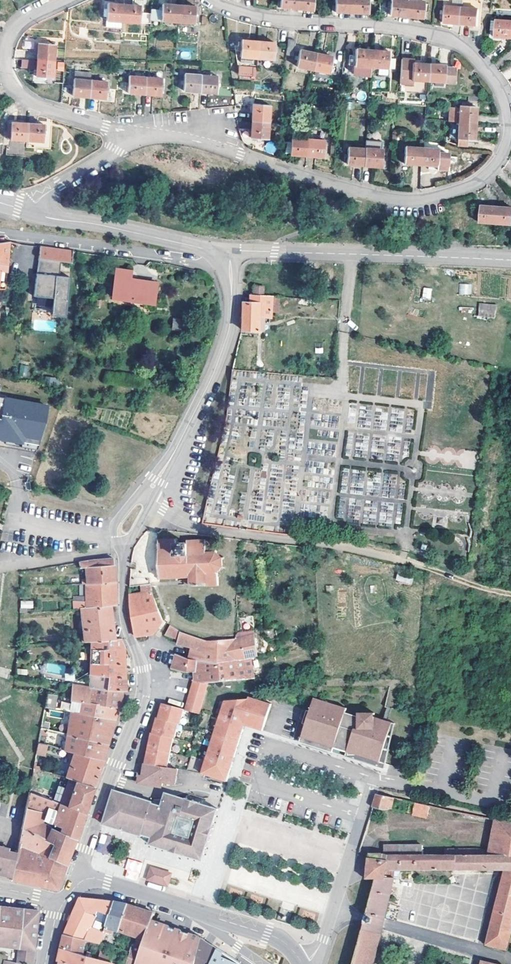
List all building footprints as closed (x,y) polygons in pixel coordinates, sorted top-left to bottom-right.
[(280,9),(297,10),(298,0),(281,0),(280,9)] [(297,10),(313,12),(315,0),(298,0),(297,10)] [(353,0),(337,0),(336,12),(352,13),(353,0)] [(352,13),(368,15),(369,0),(353,0),(352,13)] [(409,0),(391,0),(391,1),(389,1),(388,11),(390,11),(390,16),(407,18),(409,0)] [(409,0),(407,18),(424,19),(425,2),(409,0)] [(119,21),(121,21),(122,4),(107,2),(104,25),(119,26),(119,21)] [(150,19),(176,22),(179,5),(162,3),(162,9),(151,8),(150,13),(150,19)] [(140,6),(122,4),(121,21),(138,23),(139,12),(140,6)] [(195,6),(179,5),(176,22),(193,24),(195,6)] [(463,10),(446,8),(444,24),(461,26),(463,10)] [(477,28),(479,11),(463,10),(461,26),(477,28)] [(138,23),(149,24),(150,19),(150,13),(139,12),(138,23)] [(510,36),(510,22),(491,20),(490,31),(494,32),(494,38),(510,39),(510,36)] [(297,40),(289,39),(286,53),(294,55),(297,40)] [(258,58),(260,42),(243,40),(242,56),(258,58)] [(274,59),(276,44),(260,42),(258,58),(274,59)] [(36,60),(53,61),(54,45),(37,43),(36,60)] [(314,69),(317,54),(301,50),(297,65),(314,69)] [(371,68),(373,51),(357,50),(355,66),(354,74),(370,76),(371,68)] [(373,51),(371,68),(388,69),(395,70),(396,59),(389,59),(389,53),(373,51)] [(330,72),(333,57),(317,54),(314,69),(330,72)] [(427,81),(429,64),(413,63),(413,60),(402,59),(400,83),(411,84),(412,80),(427,81)] [(51,78),(53,61),(36,60),(34,76),(51,78)] [(30,76),(31,63),(20,62),(19,75),(30,76)] [(444,68),(444,65),(429,64),(427,81),(455,83),(456,69),(444,68)] [(76,71),(76,80),(90,81),(91,72),(76,71)] [(199,92),(200,75),(183,74),(182,91),(199,92)] [(200,75),(199,92),(216,93),(217,76),(200,75)] [(143,93),(144,78),(128,77),(127,93),(143,93)] [(160,94),(161,79),(144,78),(143,93),(160,94)] [(76,80),(73,79),(71,95),(89,97),(90,81),(76,80)] [(90,81),(89,97),(104,98),(105,82),(90,81)] [(414,81),(412,88),(423,91),(425,83),(414,81)] [(458,124),(475,125),(476,107),(471,107),(471,104),(463,103),(463,107),(459,107),(459,109),(449,109),(448,122),(458,122),(458,124)] [(255,104),(253,121),(270,122),(271,106),(255,104)] [(268,138),(270,122),(253,121),(252,137),(268,138)] [(8,122),(7,139),(26,140),(27,124),(11,122),(8,122)] [(27,124),(26,140),(43,141),(44,125),(27,124)] [(475,125),(458,124),(458,126),(450,126),(449,140),(457,141),(457,146),(466,147),(466,140),(474,141),(475,125)] [(308,156),(309,139),(292,138),(292,142),(288,142),(288,148),(292,149),(291,155),(308,156)] [(309,139),(308,156),(324,157),(325,140),(309,139)] [(365,149),(376,150),(377,141),(366,141),(365,149)] [(364,165),(365,149),(348,148),(346,164),(364,165)] [(422,166),(422,149),(405,148),(404,164),(422,166)] [(376,150),(365,149),(364,165),(380,166),(381,150),(376,150)] [(439,150),(422,149),(422,166),(438,166),(438,171),(448,172),(449,155),(438,154),(439,150)] [(479,222),(496,224),(498,206),(481,205),(479,222)] [(498,206),(496,224),(510,224),(510,207),(498,206)] [(11,242),(0,243),(0,290),(5,290),(10,252),(11,242)] [(74,251),(41,247),(39,259),(58,261),(72,263),(74,251)] [(56,276),(58,261),(39,259),(34,297),(54,299),(53,307),(66,309),(70,277),(56,276)] [(134,283),(130,282),(132,272),(117,270),(113,296),(154,303),(157,282),(135,279),(134,283)] [(472,294),(471,283),(459,283),(459,294),(472,294)] [(255,295),(264,296),(264,286),(256,285),(255,295)] [(423,287),(422,299),(431,300),(432,288),(423,287)] [(271,318),(273,296),(264,296),(255,295),(251,295),(251,304),(249,304),(243,304),(242,329),(259,331),(260,317),(271,318)] [(477,316),(494,318),(496,304),(479,302),(477,316)] [(66,309),(53,307),(52,316),(65,317),(66,309)] [(270,332),(271,318),(260,317),(259,331),(270,332)] [(174,318),(172,328),(180,330),(182,320),(174,318)] [(20,364),(19,376),(27,377),(29,366),(20,364)] [(36,451),(45,424),(44,424),(47,403),(25,400),(25,399),(5,396),(5,400),(0,399),(0,444),(36,451)] [(230,473),(239,477),(244,469),(235,464),(230,473)] [(217,551),(217,543),(206,543),(206,542),(187,542),(187,543),(177,544),(177,542),(179,540),(177,539),(175,541),(160,541),(158,539),(156,540),(158,542),(159,577),(158,580),(159,581),(161,579),(176,579),(176,581),(178,581),(178,579),(191,578),(191,580),(185,581),(186,586),(191,586),(191,587),(219,586),(218,574),(217,573),(222,569),(225,570),(225,568),(223,567),(223,561),(225,559),(224,557),(222,559),(217,553),(218,551),(217,551)] [(82,584),(87,584),(116,583),(115,579),(114,565),(114,558),(95,560),(79,563),(80,568),(86,567),(87,580),(82,580),(82,584)] [(411,585),(414,577),(398,572),(395,580),(411,585)] [(111,605),(111,606),(116,605),(116,592),(116,583),(87,584),(87,596),(87,604),(83,604),(83,608),(111,605)] [(83,595),(87,596),(87,584),(82,584),(79,584),(80,596),(74,596),(74,609),(81,608),(83,608),(83,604),(83,595)] [(151,629),(159,628),(164,621),(157,604),(152,593),(138,595),(130,595),(130,603),(134,626),(135,636),(147,635),(149,635),(152,634),(151,629)] [(20,608),(33,608),(33,600),(20,600),(20,608)] [(81,608),(84,638),(82,638),(82,642),(82,643),(91,642),(92,641),(115,639),(113,620),(111,606),(111,605),(83,608),(81,608)] [(182,633),(171,626),(166,635),(176,638),(179,639),(178,645),(192,648),(192,649),(218,650),(222,650),(221,640),(210,641),(203,640),(182,633)] [(239,638),(221,640),(222,650),(218,650),(218,660),(227,660),(241,660),(252,658),(258,656),(256,645),(257,645),(255,631),(239,634),(239,638)] [(123,691),(126,691),(125,661),(124,649),(122,643),(121,639),(115,639),(92,641),(91,642),(90,685),(88,685),(88,688),(90,688),(91,687),(123,691)] [(218,660),(218,650),(192,649),(190,659),(189,660),(218,660)] [(254,678),(252,658),(241,660),(227,660),(218,660),(189,660),(190,659),(177,655),(173,669),(189,673),(189,672),(192,672),(195,672),(194,674),(194,680),(207,682),(254,678)] [(201,713),(207,682),(194,680),(187,710),(201,713)] [(49,695),(56,696),(57,683),(49,683),(49,695)] [(123,691),(91,687),(90,688),(88,688),(57,683),(56,696),(62,697),(68,699),(71,699),(70,702),(119,708),(120,708),(121,700),(123,691)] [(56,696),(49,695),(48,694),(46,707),(52,708),(59,709),(60,710),(60,709),(62,697),(56,696)] [(236,737),(242,719),(264,725),(271,703),(248,696),(247,698),(224,701),(202,774),(224,780),(228,764),(236,737)] [(346,707),(313,697),(301,736),(344,749),(348,751),(350,753),(358,754),(381,761),(382,760),(393,721),(374,716),(374,712),(358,712),(357,715),(345,711),(346,707)] [(68,711),(72,712),(116,720),(116,717),(119,708),(70,702),(69,705),(69,711),(68,711)] [(184,725),(187,710),(165,705),(163,705),(162,711),(160,719),(158,718),(156,727),(154,732),(179,738),(182,725),(184,725)] [(48,730),(52,708),(46,707),(42,729),(48,730)] [(116,720),(72,712),(68,735),(108,745),(111,734),(116,720)] [(228,764),(224,780),(228,781),(244,725),(262,730),(264,725),(242,719),(236,737),(228,764)] [(388,761),(396,722),(393,721),(382,760),(388,761)] [(179,738),(154,732),(154,734),(152,734),(149,748),(148,753),(170,757),(174,758),(178,740),(179,740),(179,738)] [(108,745),(68,735),(65,751),(104,760),(105,756),(108,745)] [(381,761),(358,754),(350,753),(348,751),(344,749),(301,736),(299,741),(386,768),(388,761),(382,760),(381,761)] [(46,756),(48,747),(39,744),(37,754),(44,755),(46,756)] [(79,777),(77,782),(94,787),(102,766),(104,760),(65,751),(64,755),(60,754),(55,770),(58,771),(67,774),(65,778),(71,780),(72,775),(79,777)] [(170,757),(148,753),(147,757),(145,764),(171,769),(174,758),(170,757)] [(41,771),(44,755),(37,754),(35,769),(41,771)] [(165,783),(175,785),(178,770),(171,769),(145,764),(145,768),(144,780),(149,780),(149,782),(149,784),(155,785),(159,785),(164,786),(165,783)] [(34,770),(34,771),(30,793),(38,789),(41,772),(41,771),(35,769),(34,770)] [(69,808),(86,813),(87,808),(94,787),(77,782),(69,808)] [(47,800),(60,805),(63,798),(38,789),(30,793),(47,800)] [(152,839),(151,842),(159,844),(154,836),(109,822),(118,793),(115,792),(114,792),(112,799),(105,824),(136,834),(138,834),(141,836),(152,839)] [(60,830),(77,838),(79,834),(82,825),(86,813),(69,808),(68,807),(60,805),(47,800),(30,793),(26,809),(45,815),(45,814),(49,815),(50,810),(54,812),(57,812),(53,823),(61,827),(60,830)] [(188,848),(202,842),(205,843),(208,833),(215,808),(177,798),(166,800),(164,808),(153,805),(154,804),(118,793),(109,822),(154,836),(159,844),(187,852),(188,848)] [(378,794),(373,808),(384,811),(388,808),(391,797),(378,794)] [(430,806),(415,803),(413,814),(428,817),(430,806)] [(218,809),(215,808),(208,833),(212,834),(218,809)] [(26,809),(21,831),(51,847),(46,858),(66,866),(68,862),(77,838),(60,830),(43,823),(44,819),(45,815),(26,809)] [(496,819),(489,852),(489,856),(476,856),(444,856),(421,857),(421,847),(397,846),(397,857),(386,857),(387,855),(379,855),(369,855),(367,879),(376,879),(355,963),(374,963),(384,924),(395,878),(385,878),(387,870),(401,870),(506,870),(486,945),(508,950),(510,937),(510,823),(496,819)] [(51,847),(21,831),(19,841),(17,851),(12,875),(12,879),(58,889),(60,883),(62,877),(64,873),(66,866),(46,858),(51,847)] [(101,833),(95,850),(109,855),(115,838),(101,833)] [(159,844),(151,842),(150,845),(197,858),(207,852),(212,834),(208,833),(205,843),(202,842),(197,855),(187,852),(159,844)] [(188,848),(187,852),(197,855),(202,842),(188,848)] [(17,851),(8,849),(3,873),(12,875),(17,851)] [(172,874),(152,868),(148,880),(168,886),(172,874)] [(400,878),(401,870),(387,870),(385,878),(395,878),(400,878)] [(110,920),(116,903),(115,903),(100,901),(89,900),(81,899),(75,911),(71,922),(65,936),(87,941),(101,944),(105,932),(103,931),(98,930),(103,917),(110,920)] [(125,904),(116,903),(110,920),(106,930),(105,932),(111,934),(113,929),(120,931),(128,905),(127,904),(125,904)] [(128,905),(120,931),(145,940),(152,921),(155,914),(131,906),(128,905)] [(23,909),(0,906),(0,946),(18,948),(23,909)] [(34,950),(38,920),(38,916),(39,911),(23,909),(18,948),(17,963),(33,963),(34,950)] [(179,941),(178,937),(176,936),(173,935),(170,938),(169,934),(162,932),(158,931),(155,932),(154,929),(156,923),(152,921),(145,940),(141,949),(132,946),(131,951),(126,963),(172,963),(179,941)] [(172,963),(183,963),(189,944),(191,942),(195,944),(197,937),(184,932),(156,923),(154,929),(155,932),(158,931),(162,932),(169,934),(170,938),(173,935),(176,936),(178,937),(179,941),(172,963)] [(111,934),(105,932),(101,944),(107,946),(111,934)] [(63,945),(62,949),(83,955),(87,941),(65,936),(63,945)] [(201,938),(197,937),(195,944),(191,942),(189,944),(183,963),(194,963),(201,938)] [(201,938),(194,963),(212,963),(217,948),(201,938)] [(217,948),(212,963),(242,963),(218,949),(217,948)] [(60,963),(112,963),(113,963),(99,959),(92,957),(93,954),(92,953),(91,953),(90,953),(88,952),(88,953),(87,953),(86,955),(83,955),(62,949),(59,963),(60,963)] [(99,959),(113,963),(114,958),(114,955),(105,952),(101,952),(99,959)]
